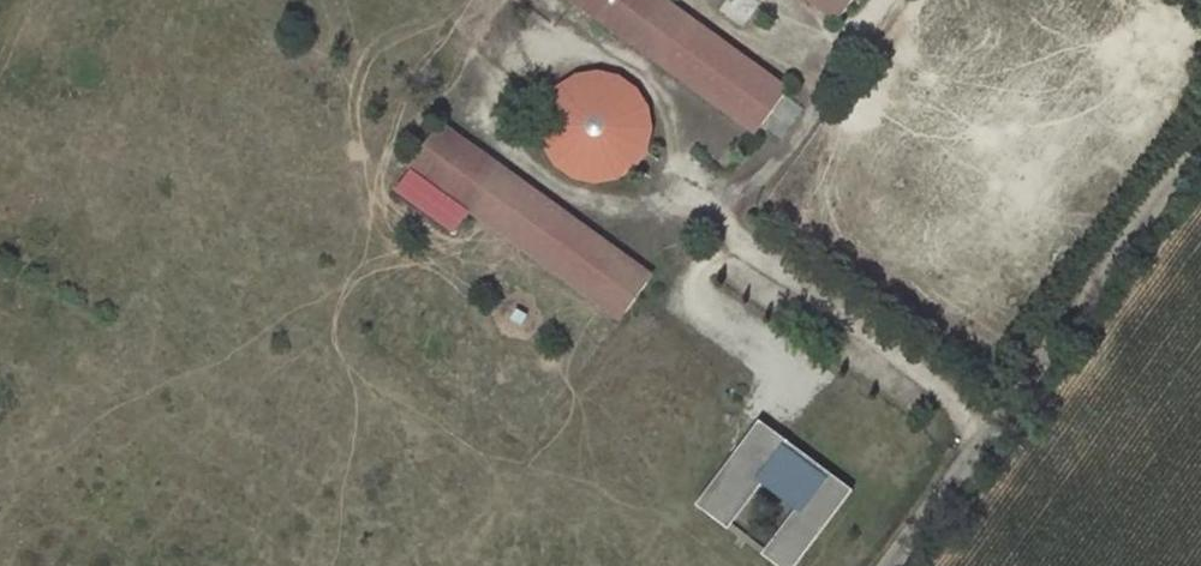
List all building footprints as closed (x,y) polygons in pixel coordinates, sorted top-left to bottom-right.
[(664,0),(569,0),(632,45),(664,0)] [(632,45),(662,67),(667,60),(690,28),(696,20),(668,0),(664,0),(632,45)] [(842,15),(853,0),(821,0),(842,15)] [(690,28),(667,60),(760,127),(784,95),(690,28)] [(604,72),(595,72),(586,73),(573,77),(558,87),(547,102),(545,106),(542,120),(541,132),(544,145),(548,153),(552,159),(560,168),(571,176),(579,179),(586,181),(597,181),(609,181),(618,178),(626,173),(637,164),(645,153),(649,143),(651,131),(651,120),(648,106),(642,96),(635,87),(626,80),(615,75),(604,72)] [(441,122),(408,167),(438,190),(472,143),(441,122)] [(502,166),(472,143),(438,190),(469,211),(474,204),(497,173),(502,166)] [(648,282),(497,173),(474,204),(625,313),(648,282)] [(778,565),(794,565),(852,486),(758,418),(696,501),(732,528),(762,487),(792,509),(760,552),(778,565)]
